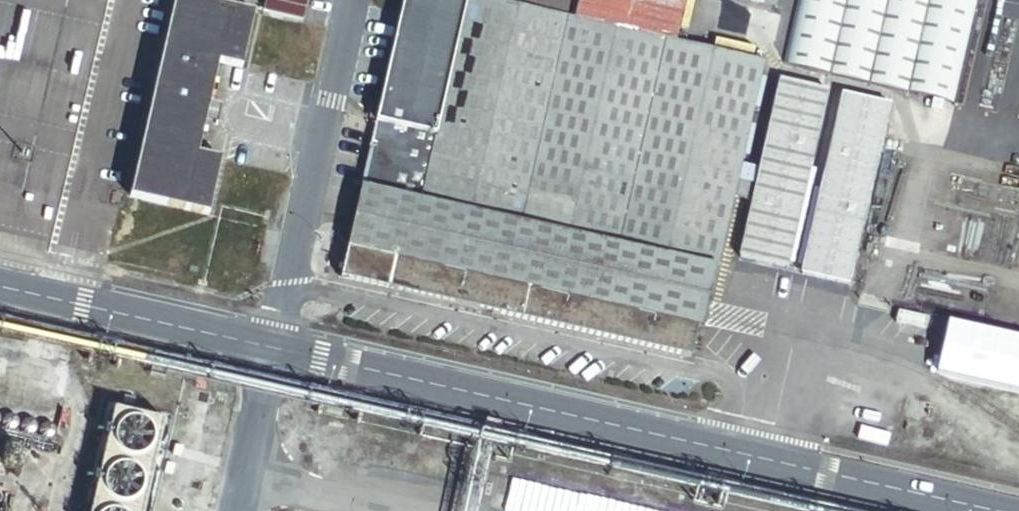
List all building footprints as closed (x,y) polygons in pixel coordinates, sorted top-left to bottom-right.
[(214,0),(169,0),(124,191),(204,209),(216,155),(194,150),(215,58),(237,63),(250,8),(214,0)] [(344,243),(390,253),(384,280),(688,349),(694,324),(702,326),(732,193),(750,197),(736,259),(790,271),(832,84),(779,72),(758,163),(738,158),(761,56),(675,37),(577,15),(567,13),(570,0),(399,0),(344,243)] [(577,15),(675,37),(684,0),(580,0),(577,15)] [(783,60),(954,100),(977,0),(797,0),(783,60)] [(852,284),(894,98),(839,86),(798,272),(852,284)] [(164,420),(112,408),(88,510),(143,510),(164,420)] [(67,496),(83,427),(57,421),(41,490),(67,496)]
